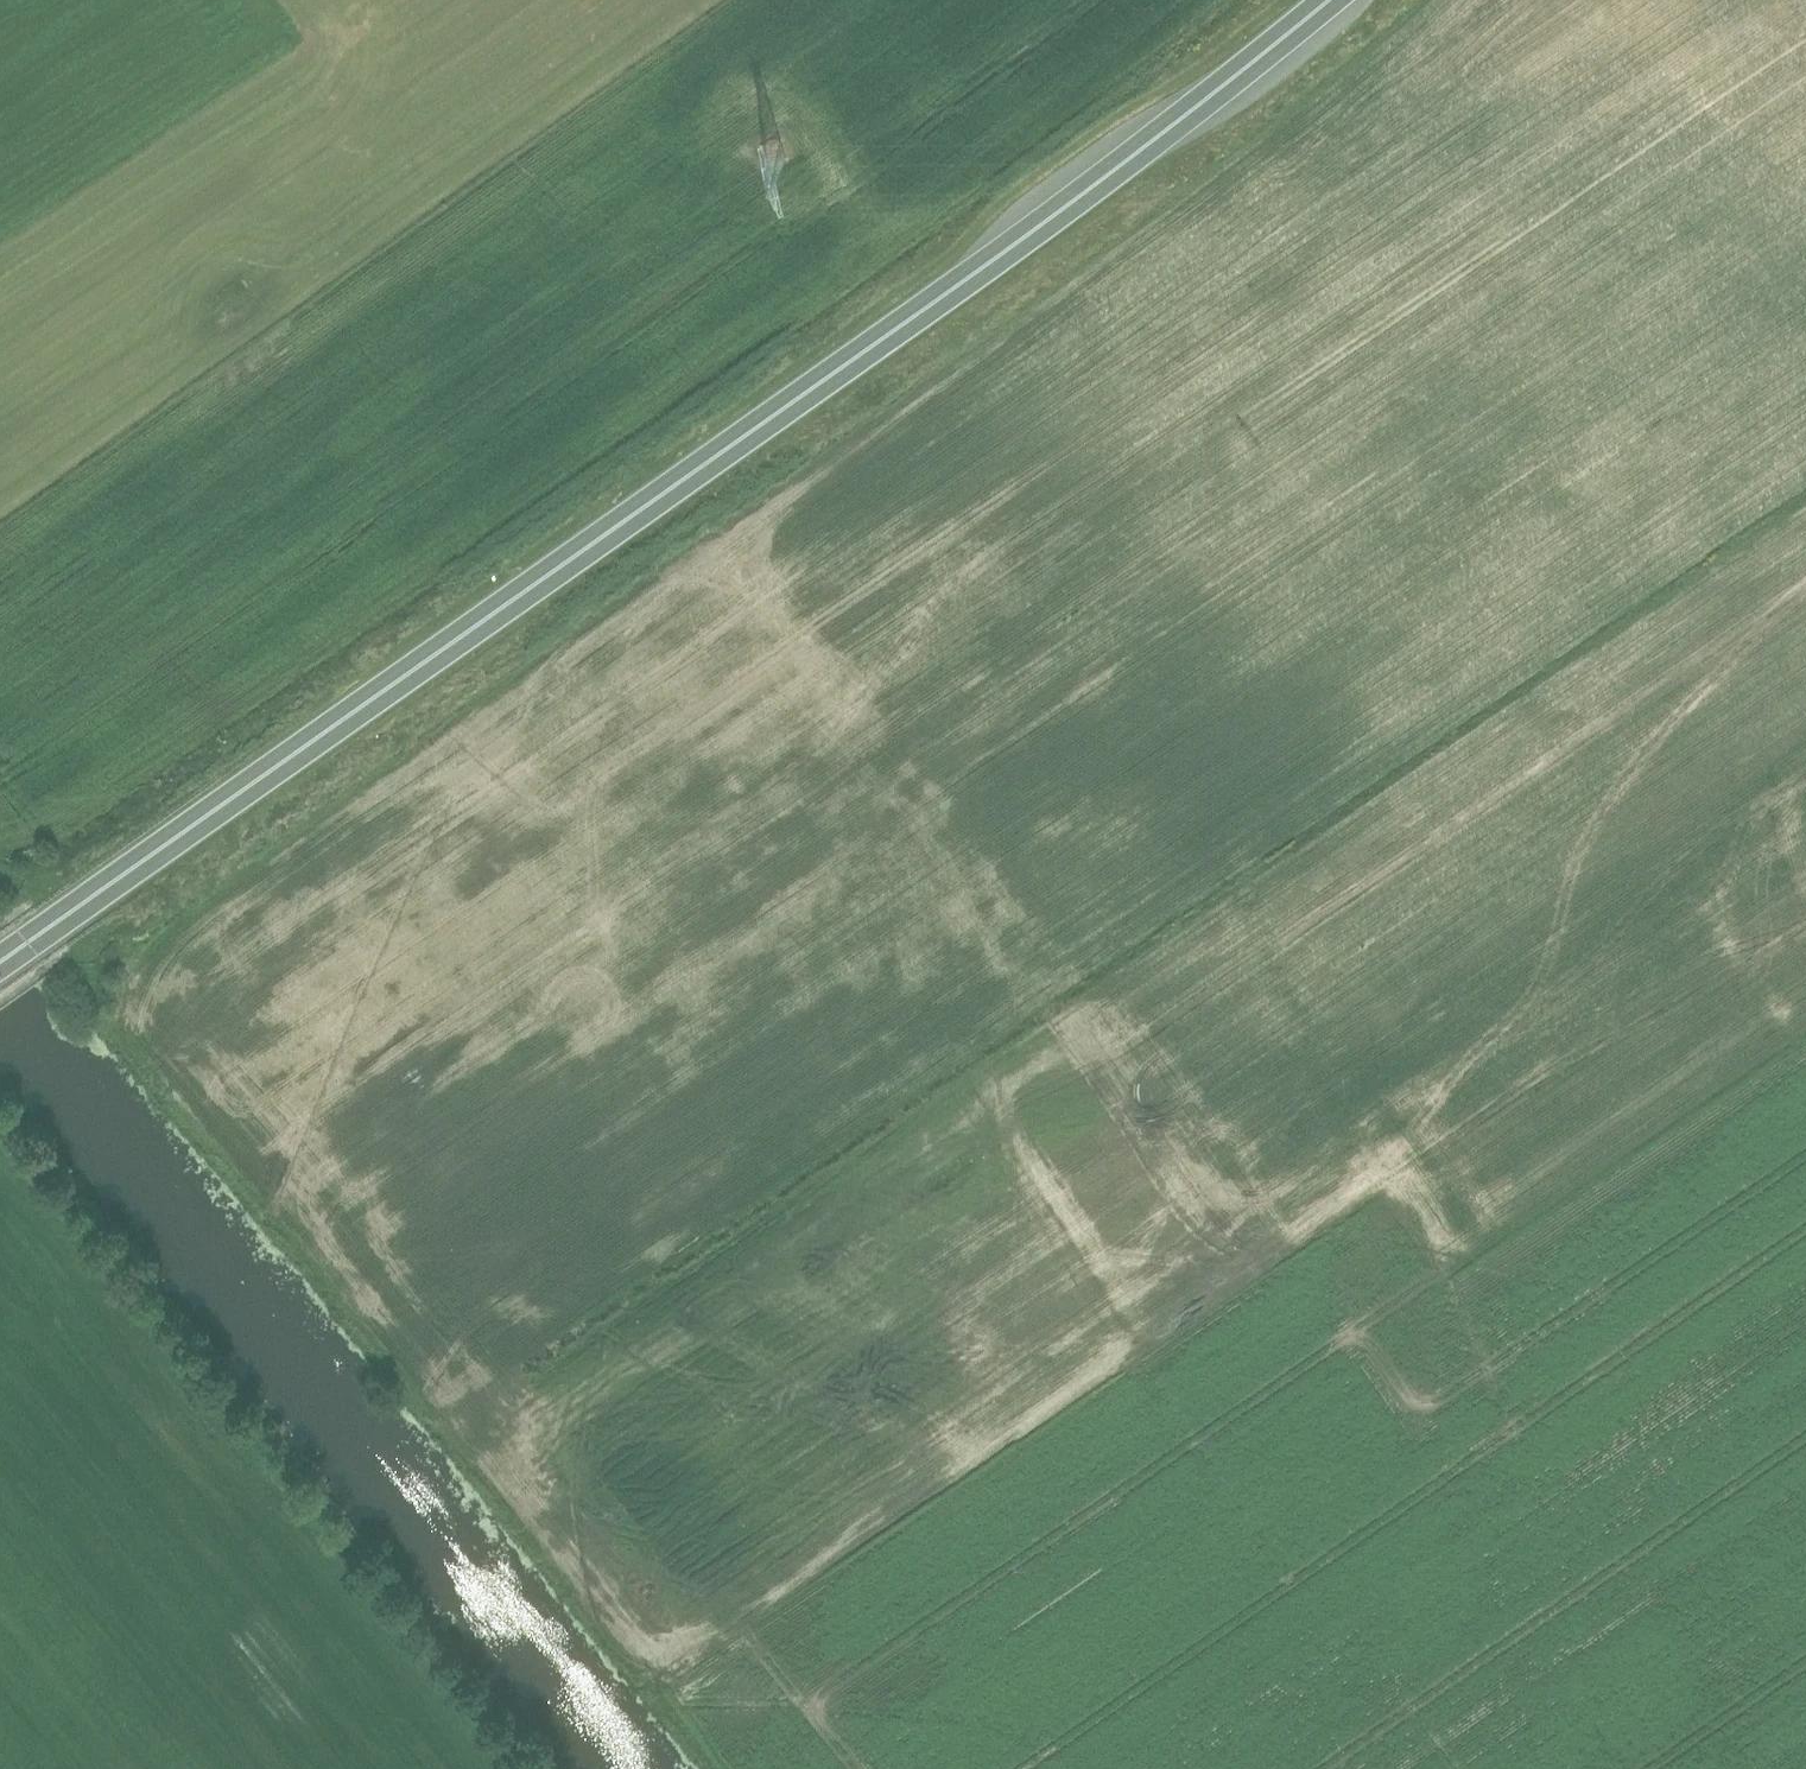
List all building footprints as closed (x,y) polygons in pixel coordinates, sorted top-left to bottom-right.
[(1182,119),(1203,104),(1197,96),(1176,111),(1182,119)]
